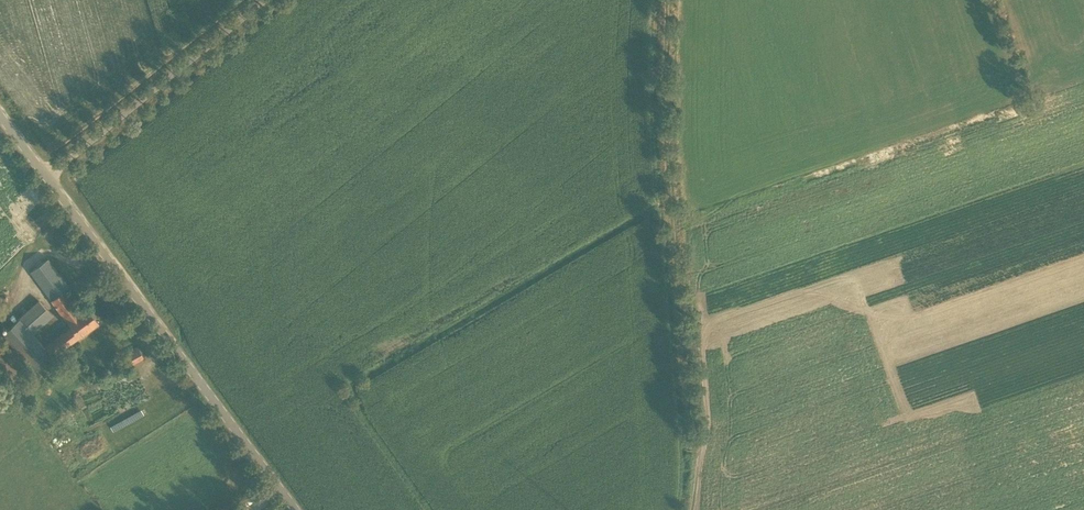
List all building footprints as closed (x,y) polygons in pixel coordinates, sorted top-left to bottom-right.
[(34,371),(99,323),(88,308),(79,314),(75,309),(77,308),(65,291),(70,287),(48,259),(30,272),(72,327),(45,347),(33,333),(52,316),(39,301),(2,334),(34,371)] [(126,352),(132,364),(144,358),(138,346),(126,352)]
